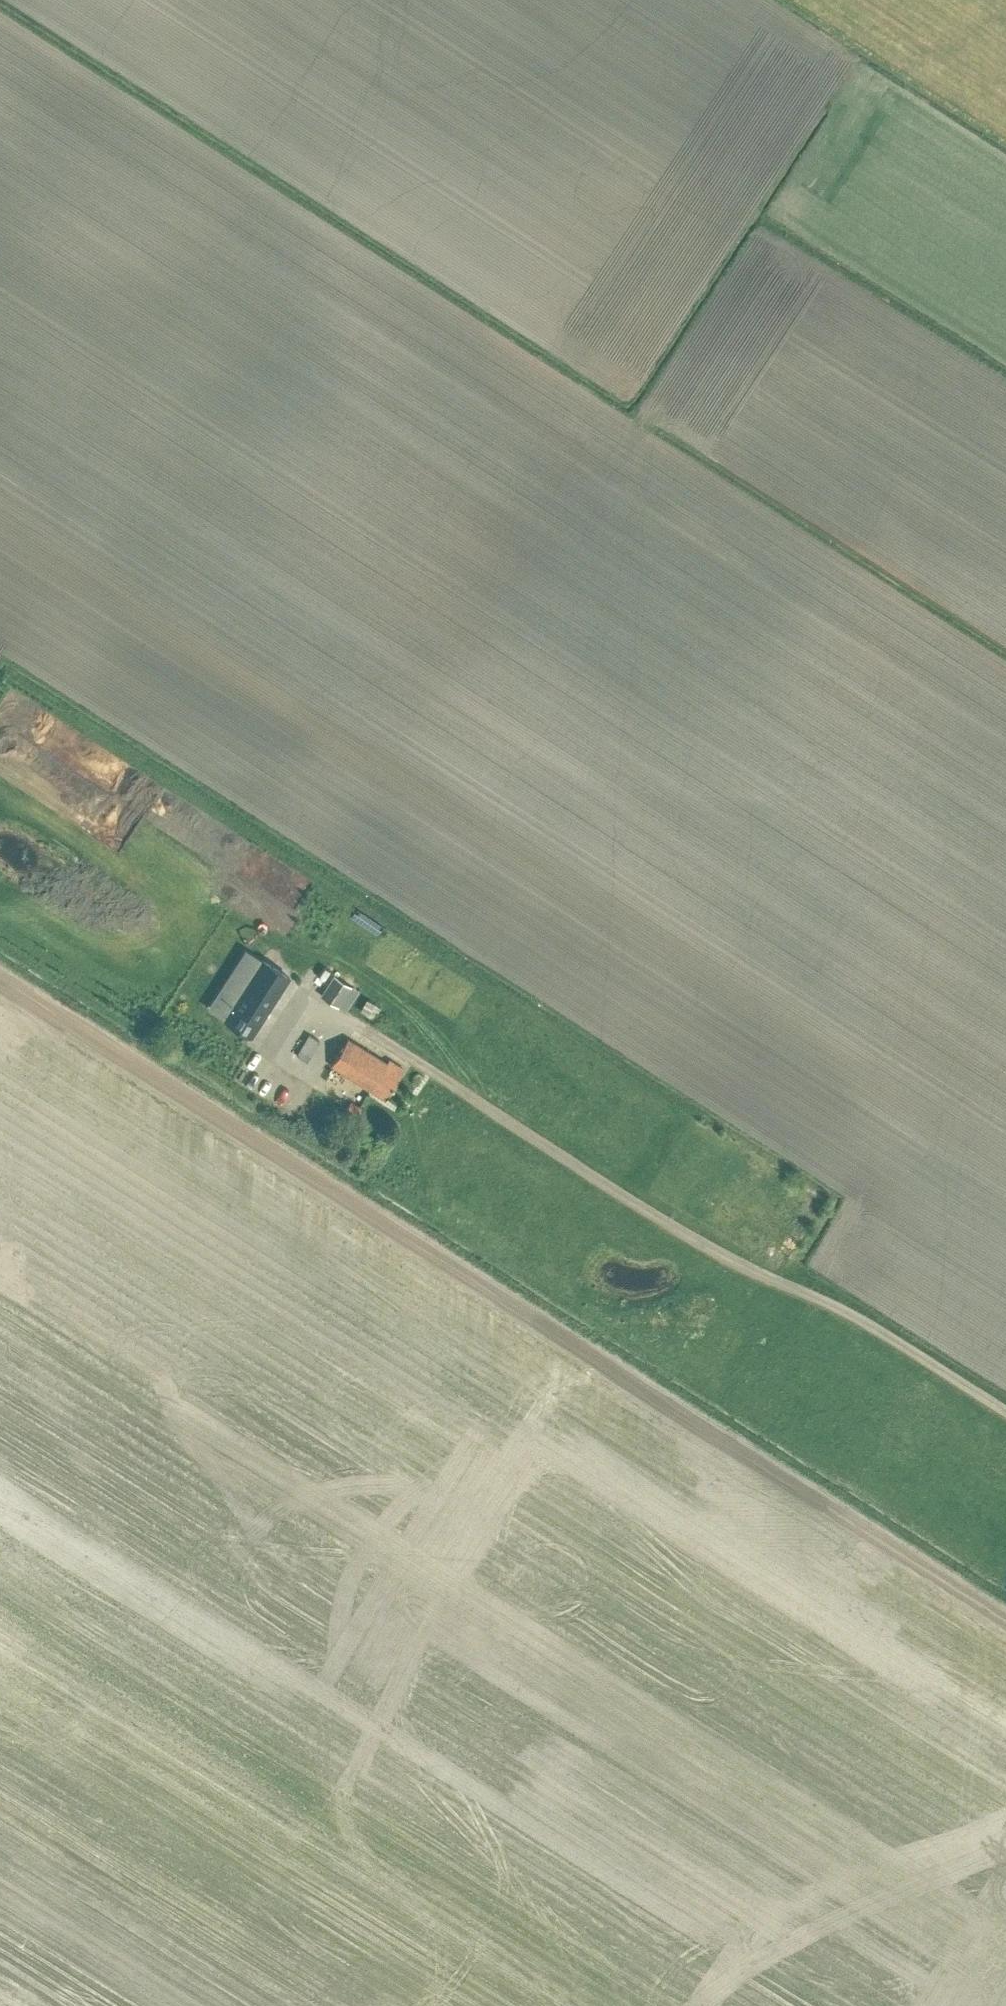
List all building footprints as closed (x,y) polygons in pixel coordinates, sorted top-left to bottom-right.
[(289,976),(263,960),(222,1022),(249,1040),(289,976)] [(340,1006),(353,985),(332,973),(320,994),(340,1006)] [(306,1060),(319,1039),(308,1033),(296,1053),(306,1060)] [(387,1063),(349,1039),(333,1063),(384,1096),(401,1068),(389,1060),(387,1063)] [(356,1113),(361,1106),(351,1100),(346,1107),(356,1113)]
